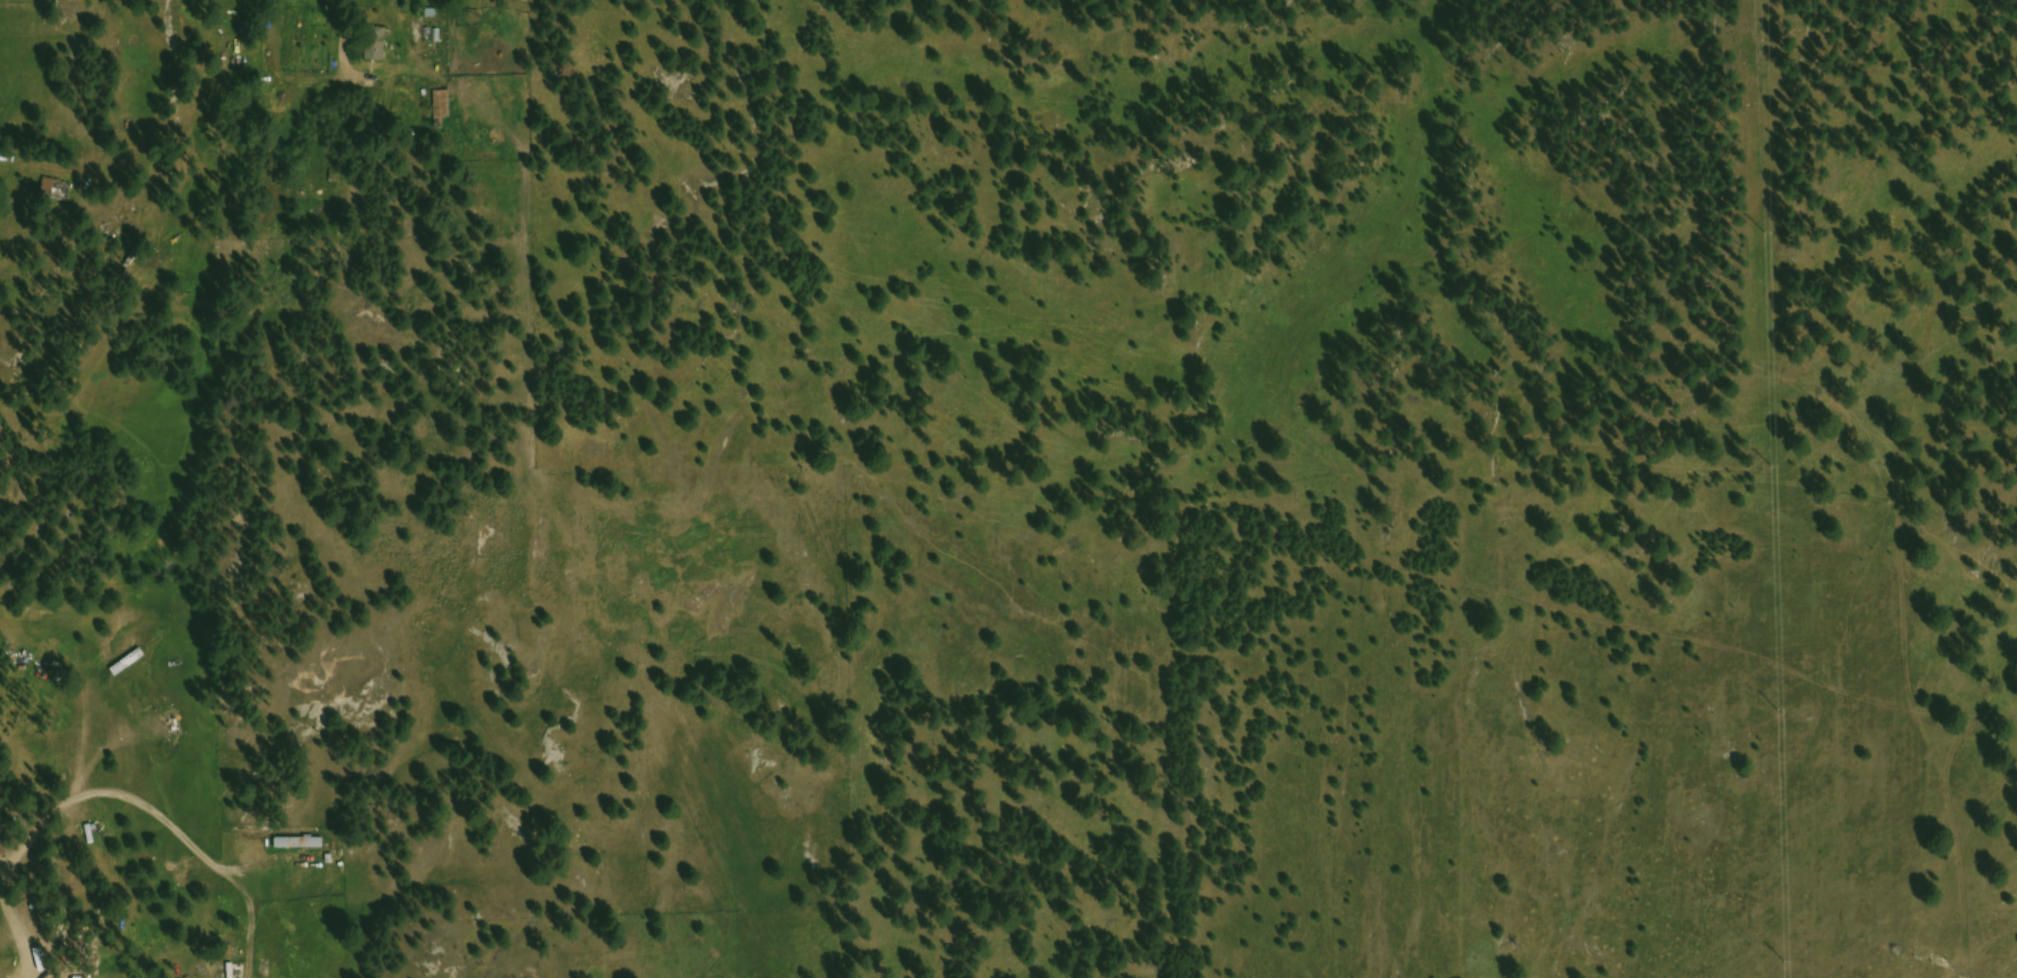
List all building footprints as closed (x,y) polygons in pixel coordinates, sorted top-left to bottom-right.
[(388,29),(369,29),(369,63),(388,63),(388,29)] [(452,121),(452,94),(437,94),(437,129),(446,129),(446,121),(452,121)] [(75,186),(47,179),(42,197),(70,204),(75,186)] [(278,839),(278,851),(326,851),(326,839),(278,839)]
